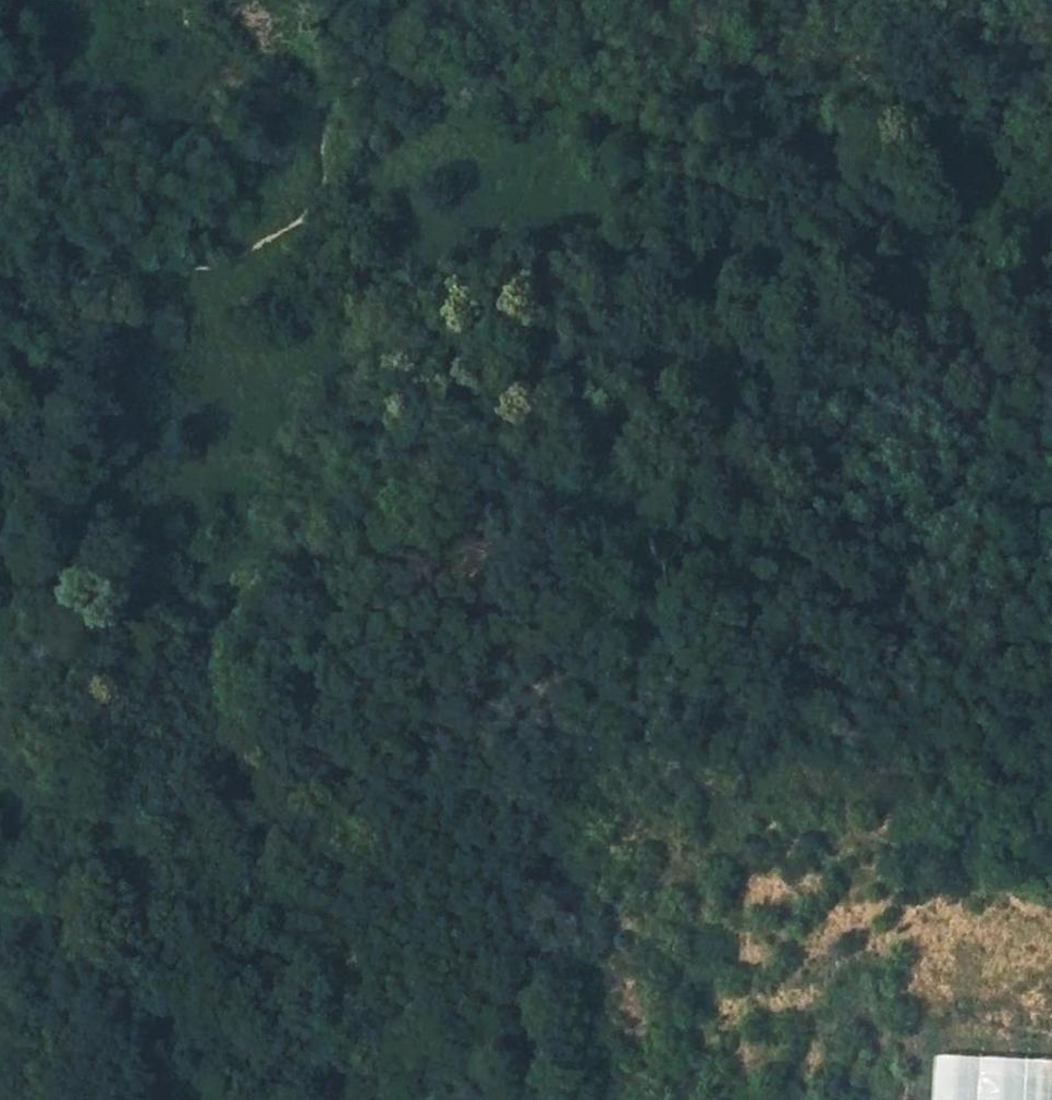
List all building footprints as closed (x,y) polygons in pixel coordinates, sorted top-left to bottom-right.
[(910,1045),(906,1099),(1040,1099),(1043,1054),(910,1045)]
